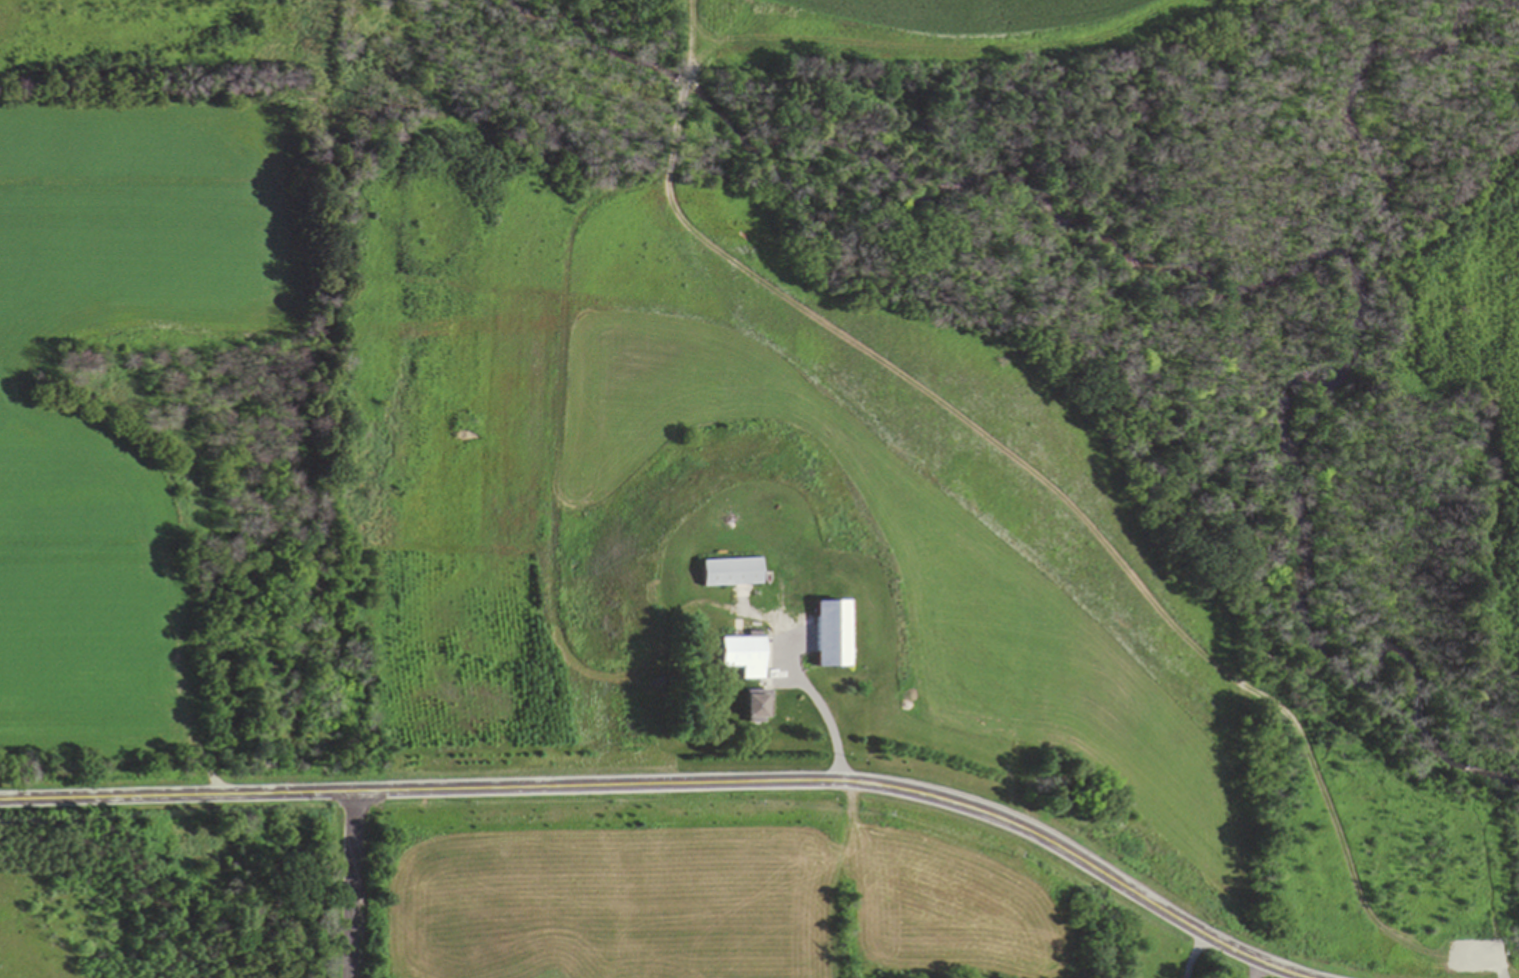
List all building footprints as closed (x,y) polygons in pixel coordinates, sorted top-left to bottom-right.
[(699,560),(700,587),(759,585),(758,559),(699,560)] [(812,682),(844,681),(842,601),(810,602),(812,682)] [(762,638),(718,638),(718,667),(740,667),(741,680),(762,680),(762,638)] [(765,696),(744,696),(744,723),(765,723),(765,696)]
